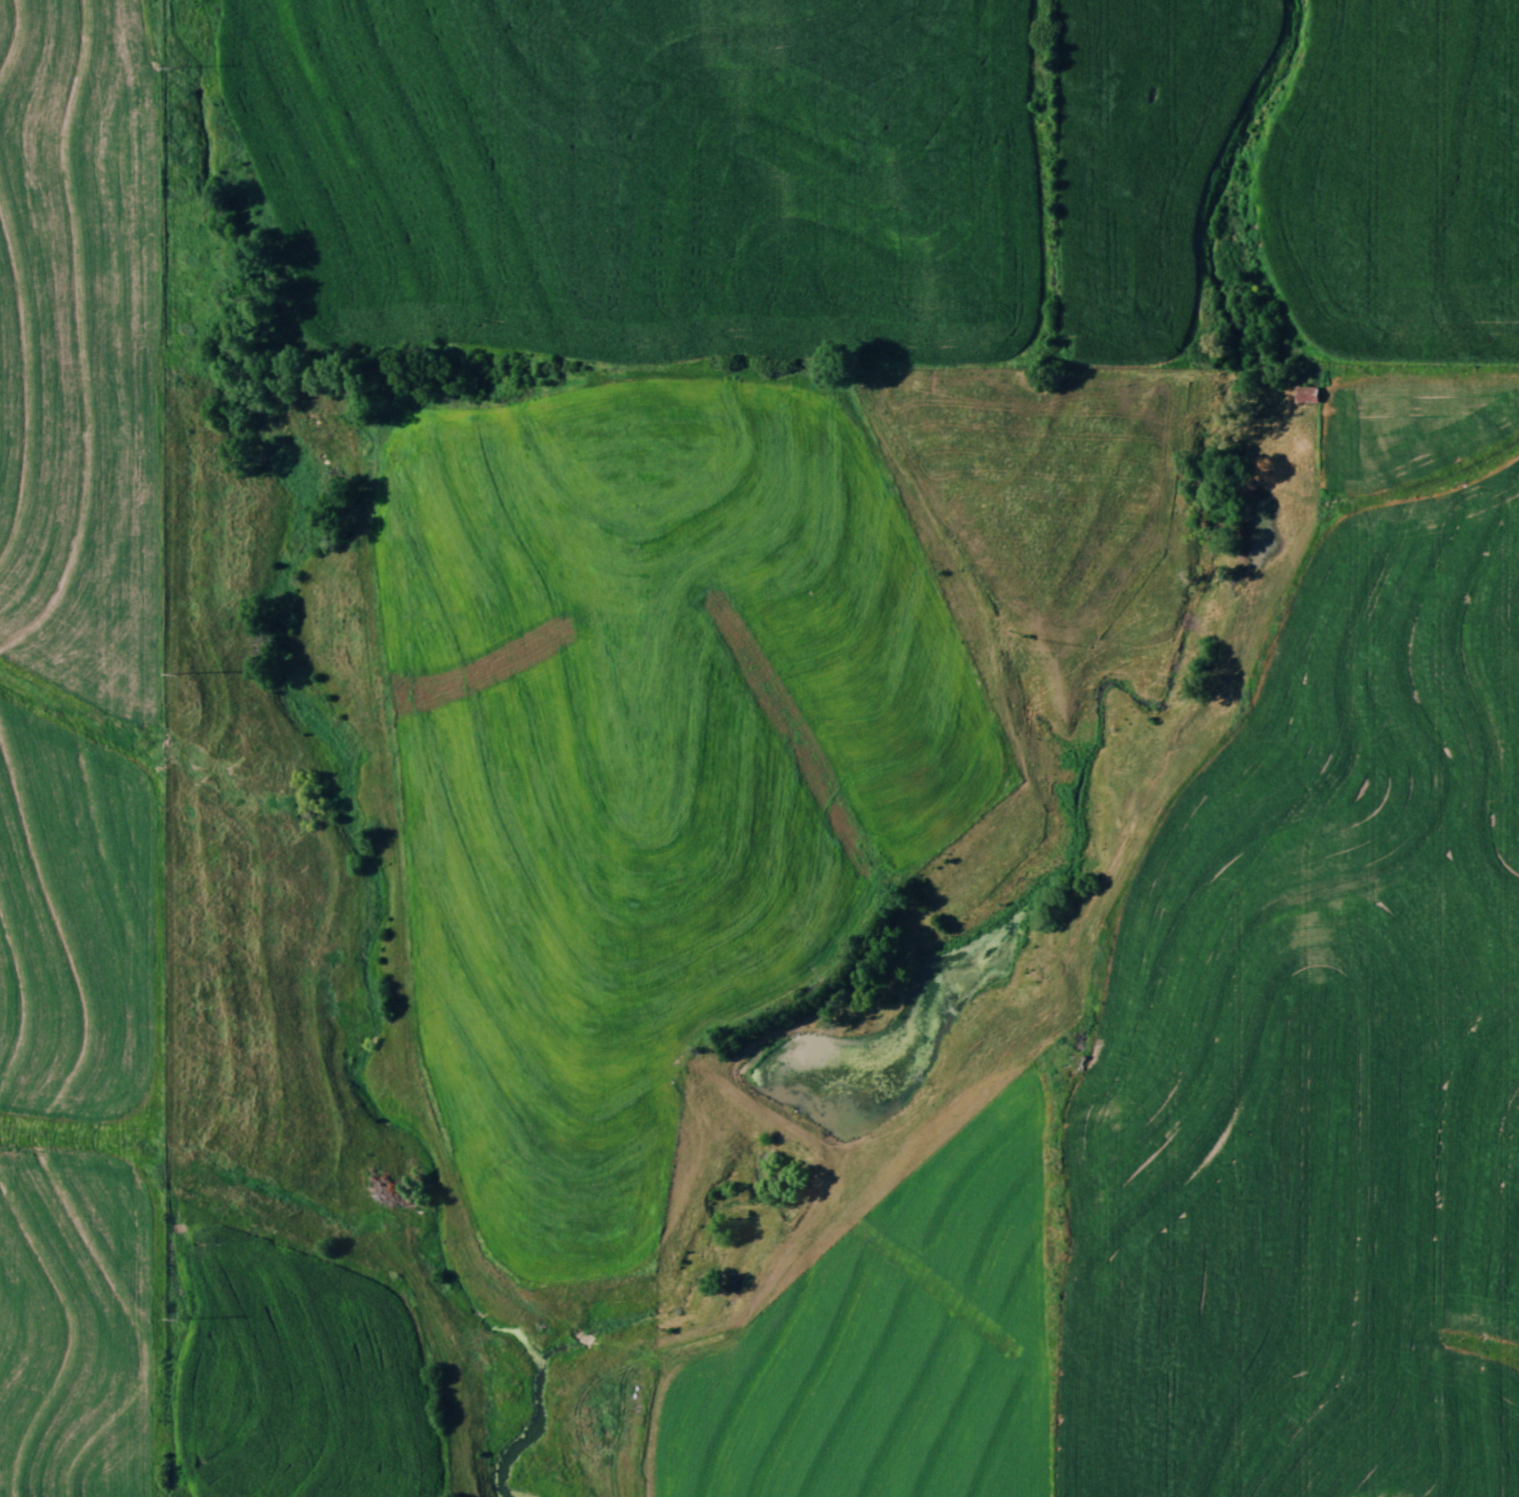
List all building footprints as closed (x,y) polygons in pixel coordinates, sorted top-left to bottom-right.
[(1294,403),(1316,403),(1316,387),(1294,387),(1294,403)]
